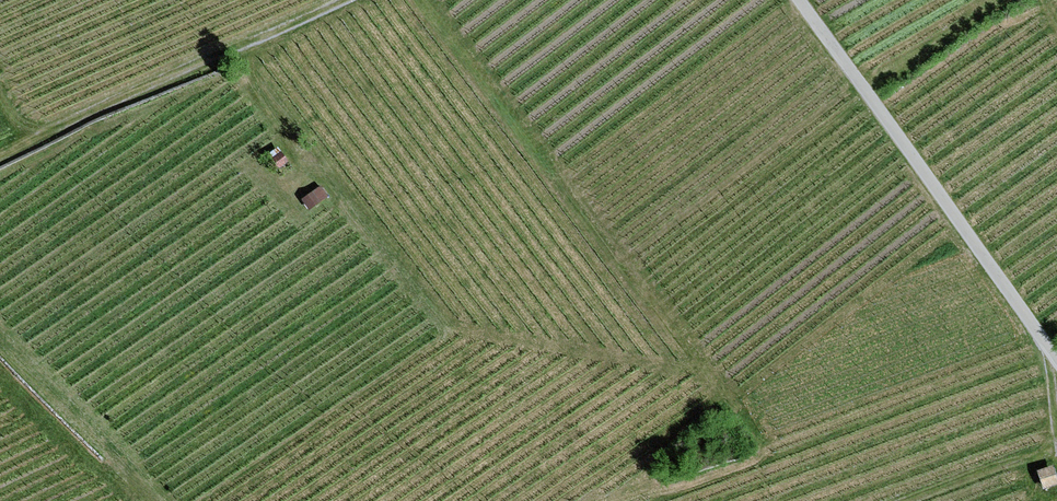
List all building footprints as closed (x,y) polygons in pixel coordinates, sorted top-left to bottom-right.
[(284,154),(274,162),(280,170),(290,162),(284,154)] [(320,187),(303,200),(311,211),(328,198),(320,187)] [(1050,467),(1035,471),(1040,489),(1055,484),(1050,467)]
